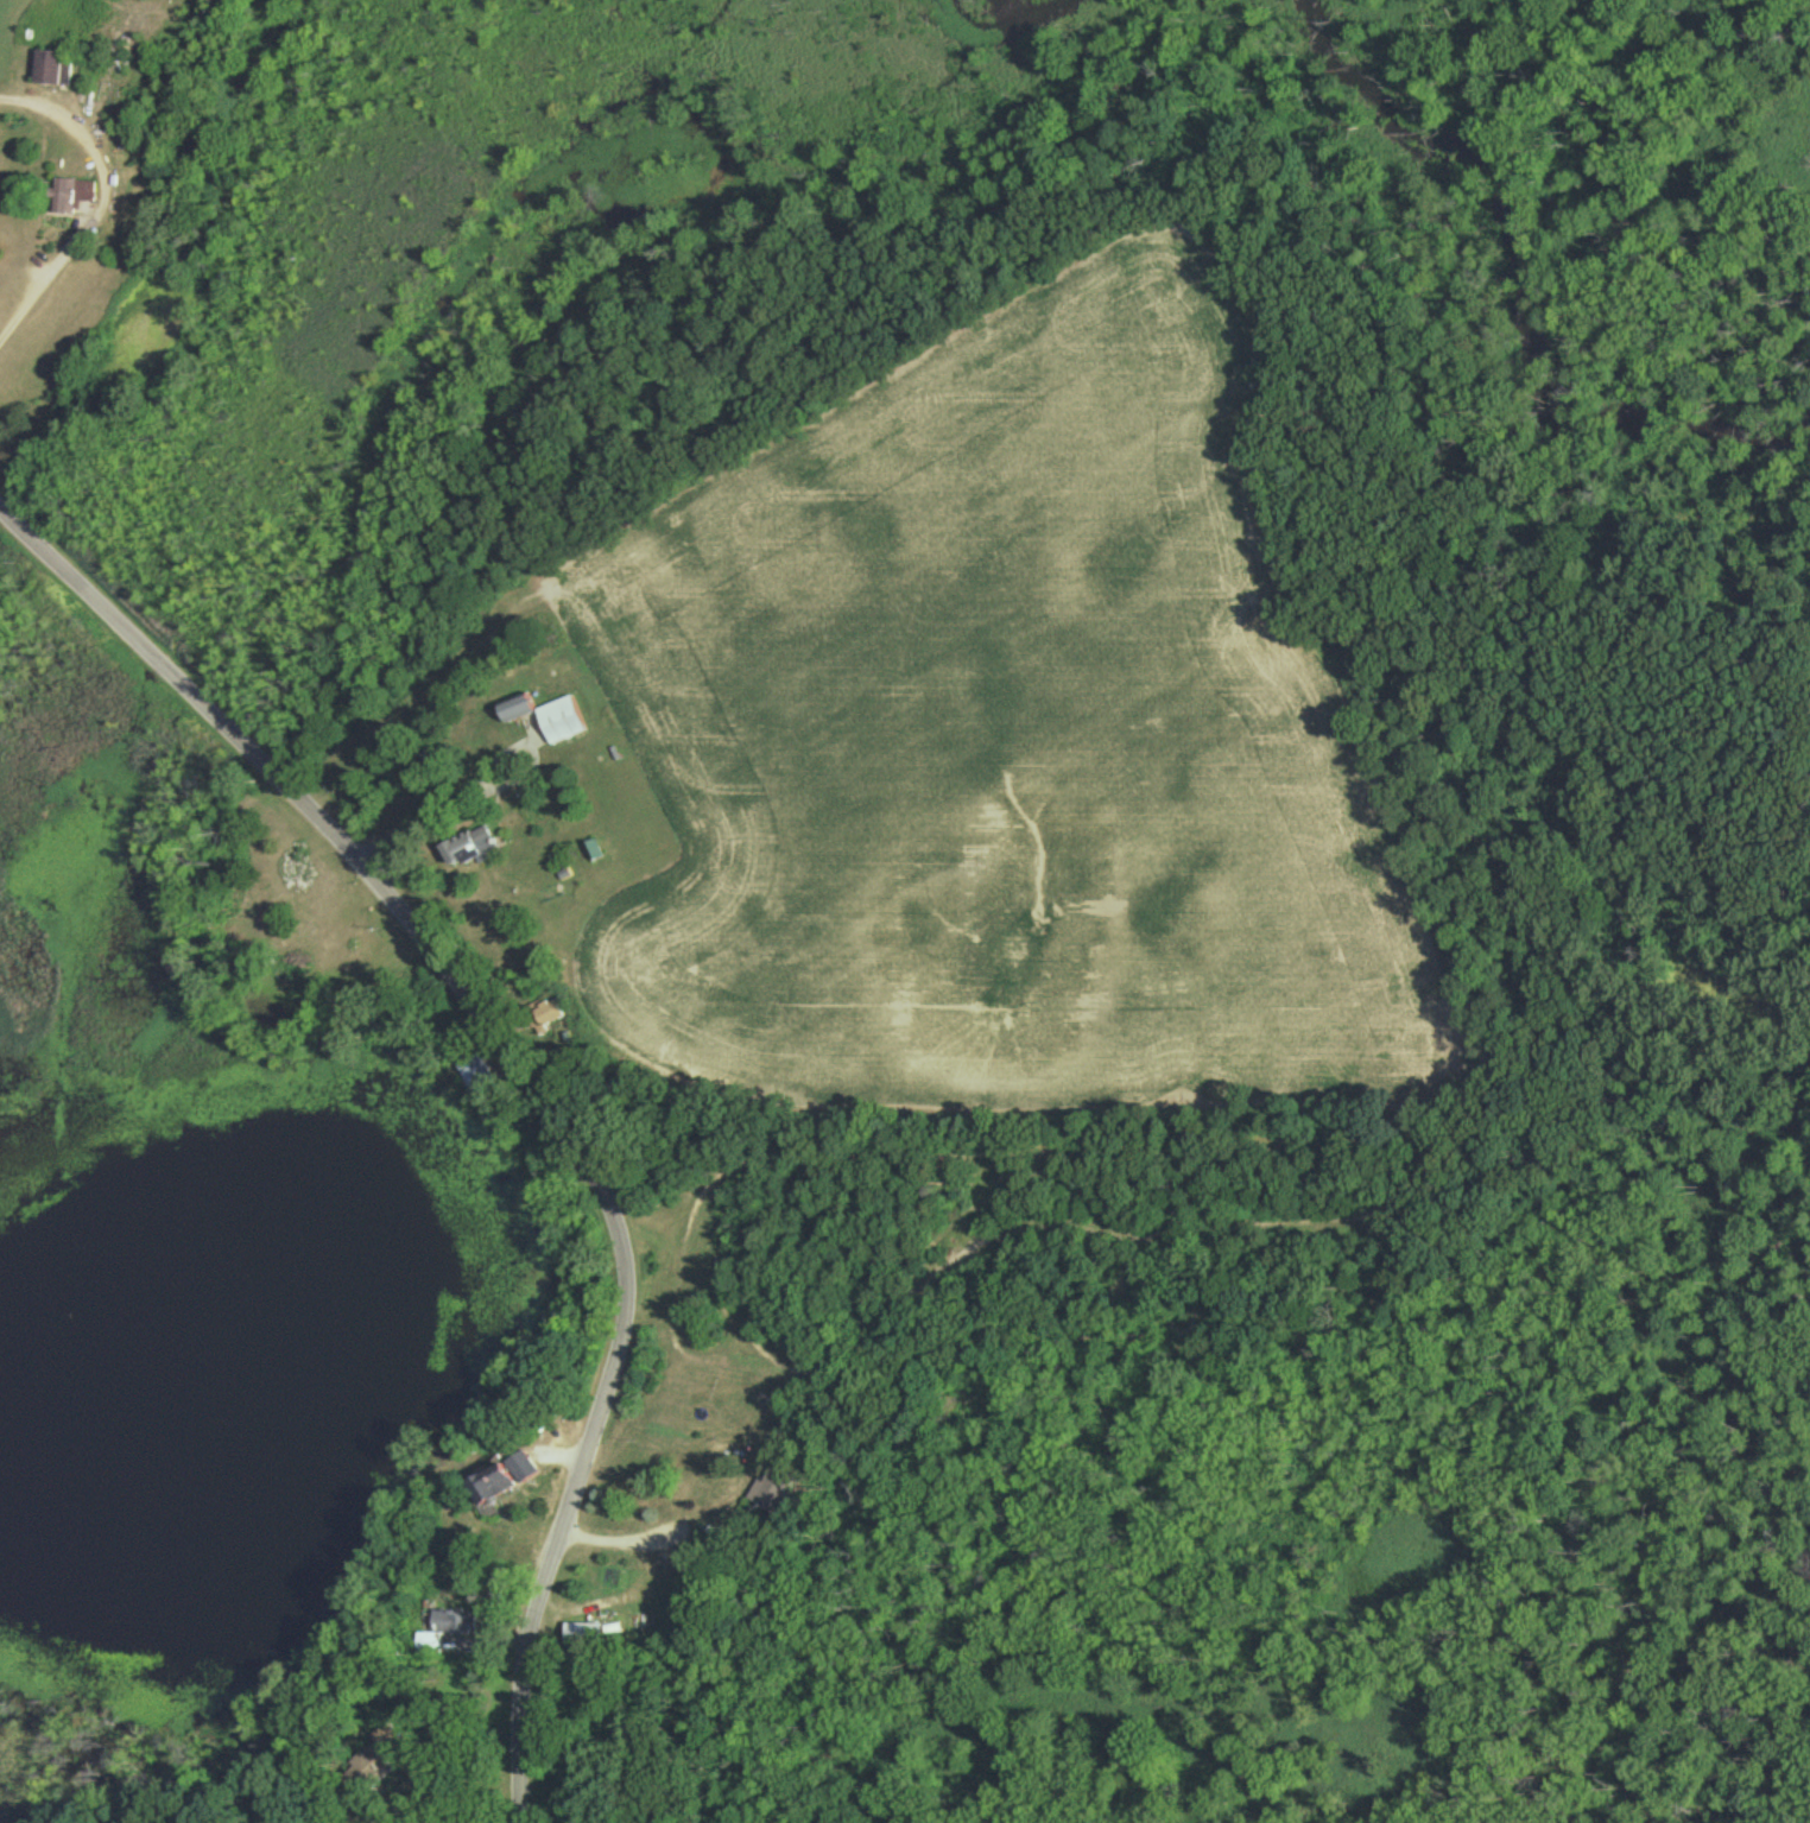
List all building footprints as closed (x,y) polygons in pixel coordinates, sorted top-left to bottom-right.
[(69,88),(70,55),(34,54),(33,87),(69,88)] [(76,217),(76,204),(94,204),(94,183),(47,182),(46,216),(76,217)] [(497,708),(502,725),(533,716),(528,699),(497,708)] [(584,733),(569,699),(535,714),(550,748),(584,733)] [(438,850),(451,873),(494,849),(482,826),(438,850)] [(540,1030),(564,1019),(555,1000),(532,1011),(540,1030)] [(455,1070),(462,1081),(457,1084),(467,1098),(492,1083),(475,1057),(455,1070)] [(539,1478),(528,1454),(466,1482),(477,1507),(539,1478)] [(751,1501),(776,1517),(802,1477),(777,1461),(751,1501)] [(566,1637),(596,1643),(599,1631),(568,1625),(566,1637)] [(386,1763),(369,1747),(347,1771),(363,1787),(386,1763)]
